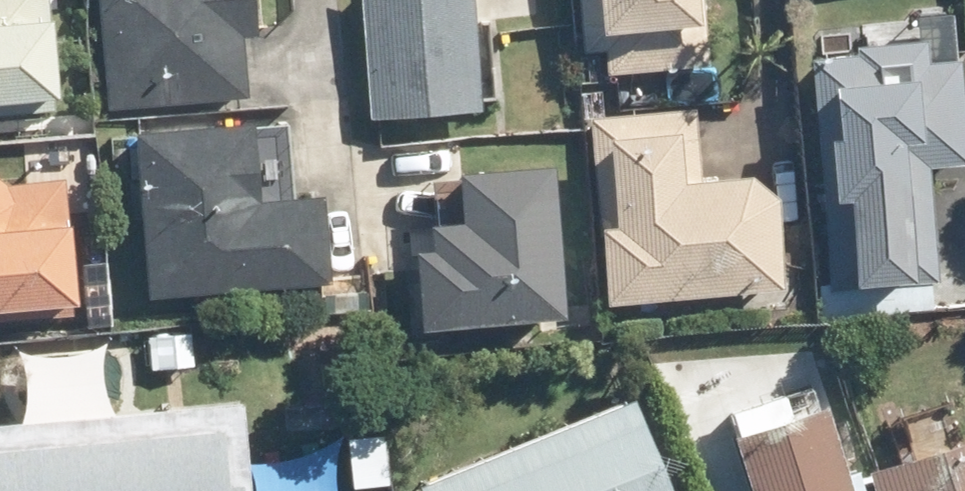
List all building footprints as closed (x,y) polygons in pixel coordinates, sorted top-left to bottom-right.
[(51,106),(44,0),(0,0),(0,110),(51,106)] [(105,101),(246,92),(242,30),(254,30),(252,0),(98,0),(105,101)] [(368,113),(478,105),(471,0),(360,0),(368,113)] [(582,49),(602,47),(604,70),(708,60),(703,0),(578,0),(582,49)] [(832,290),(939,280),(929,162),(964,158),(964,123),(960,56),(928,58),(926,35),(856,41),(857,50),(811,53),(832,290)] [(692,101),(589,111),(606,300),(787,282),(777,187),(749,165),(699,170),(692,101)] [(248,113),(131,124),(147,290),(327,273),(319,184),(255,190),(248,113)] [(461,210),(429,214),(432,239),(413,241),(421,320),(563,308),(549,152),(457,161),(461,210)] [(74,295),(63,176),(7,181),(0,176),(0,301),(74,295)] [(191,327),(150,331),(152,359),(194,355),(191,327)] [(754,490),(853,490),(863,488),(855,462),(845,465),(823,395),(788,406),(781,387),(726,404),(754,490)] [(631,390),(417,477),(423,490),(672,490),(631,390)] [(241,487),(250,486),(243,401),(0,421),(0,490),(242,490),(241,487)] [(866,463),(875,490),(964,490),(964,431),(866,463)] [(348,434),(352,485),(385,482),(379,432),(348,434)]
